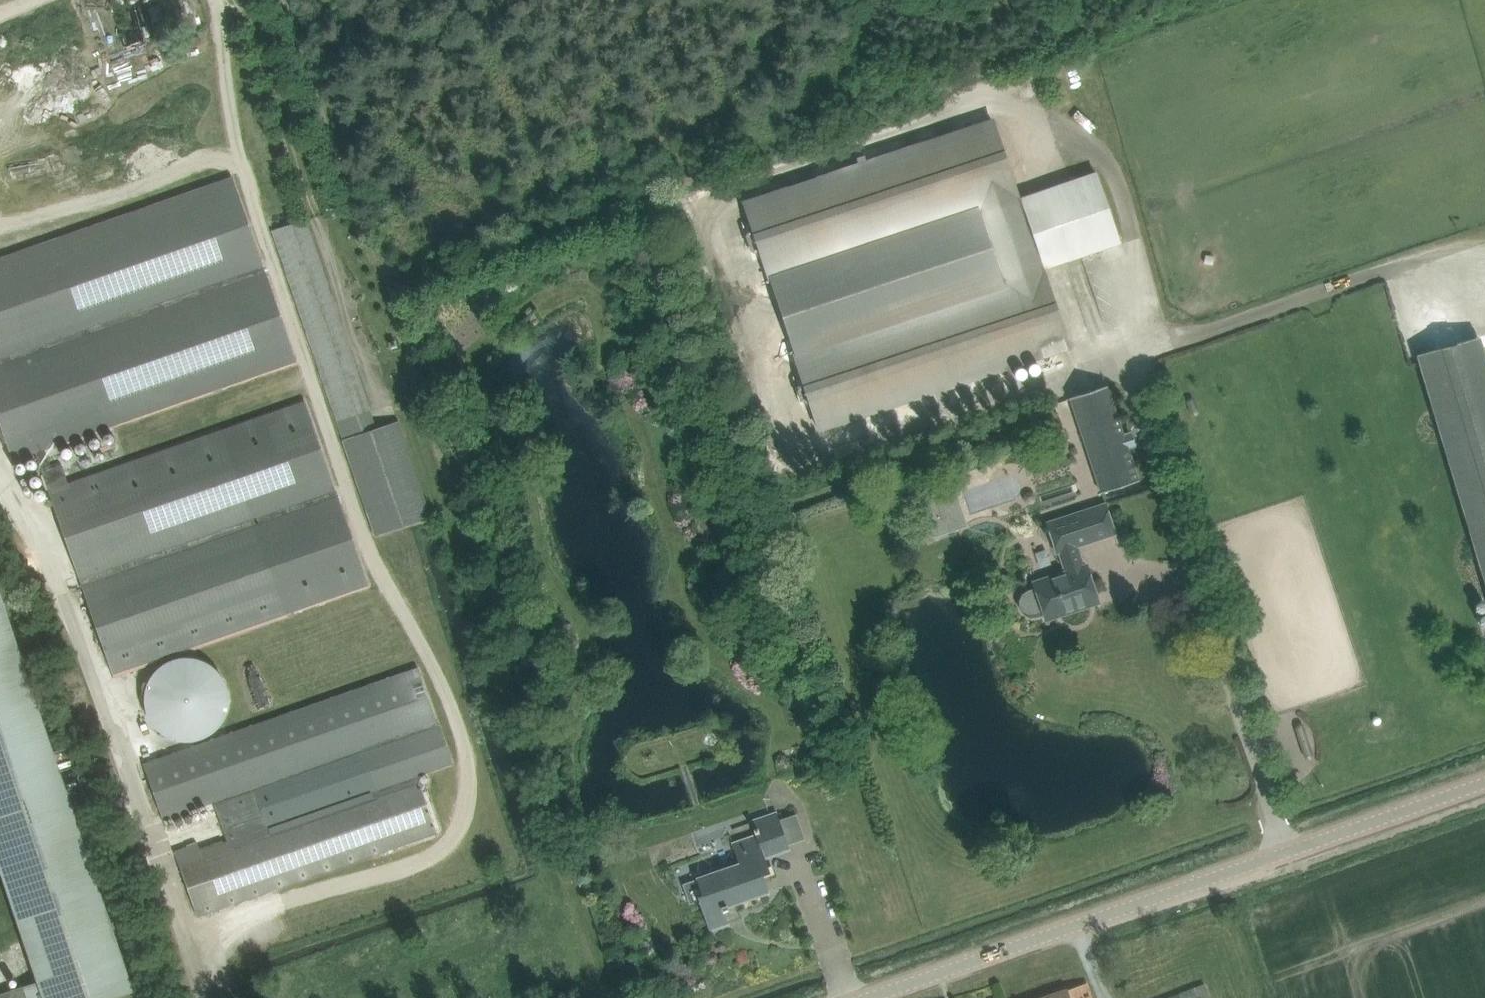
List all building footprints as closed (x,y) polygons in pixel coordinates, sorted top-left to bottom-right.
[(851,420),(934,392),(1043,356),(1050,375),(1074,366),(1067,348),(1070,347),(1043,268),(1119,242),(1096,174),(1020,200),(993,120),(974,127),(743,204),(768,280),(791,356),(817,432),(822,430),(827,446),(856,437),(851,420)] [(0,252),(0,420),(12,459),(43,449),(41,444),(300,364),(243,178),(0,252)] [(1419,364),(1484,587),(1484,354),(1480,337),(1416,356),(1419,364)] [(1125,433),(1109,385),(1069,398),(1100,493),(1140,480),(1130,449),(1137,446),(1132,431),(1125,433)] [(110,668),(373,592),(318,402),(67,475),(63,463),(51,466),(110,668)] [(431,517),(399,421),(387,425),(344,440),(376,536),(431,517)] [(917,492),(917,494),(927,524),(950,516),(939,485),(917,492)] [(1106,504),(1087,510),(1047,523),(1057,552),(1060,551),(1066,572),(1034,582),(1035,588),(1029,590),(1022,594),(1019,601),(1020,608),(1024,614),(1030,618),(1037,617),(1044,615),(1046,620),(1091,605),(1089,598),(1097,595),(1087,565),(1084,566),(1077,545),(1115,533),(1106,504)] [(141,711),(206,746),(241,681),(176,646),(141,711)] [(427,672),(145,752),(164,818),(217,803),(227,838),(200,846),(199,841),(178,847),(196,909),(441,839),(422,773),(453,764),(427,672)] [(707,735),(705,739),(707,744),(711,746),(716,744),(718,739),(716,735),(711,733),(707,735)] [(765,857),(790,849),(777,813),(751,822),(756,836),(732,845),(739,864),(696,880),(683,884),(690,903),(699,900),(703,911),(709,930),(729,923),(724,911),(728,909),(727,906),(769,891),(763,875),(770,872),(765,857)] [(1086,983),(1068,990),(1067,989),(1042,997),(1092,997),(1086,983)] [(1205,985),(1169,997),(1210,997),(1205,985)]
